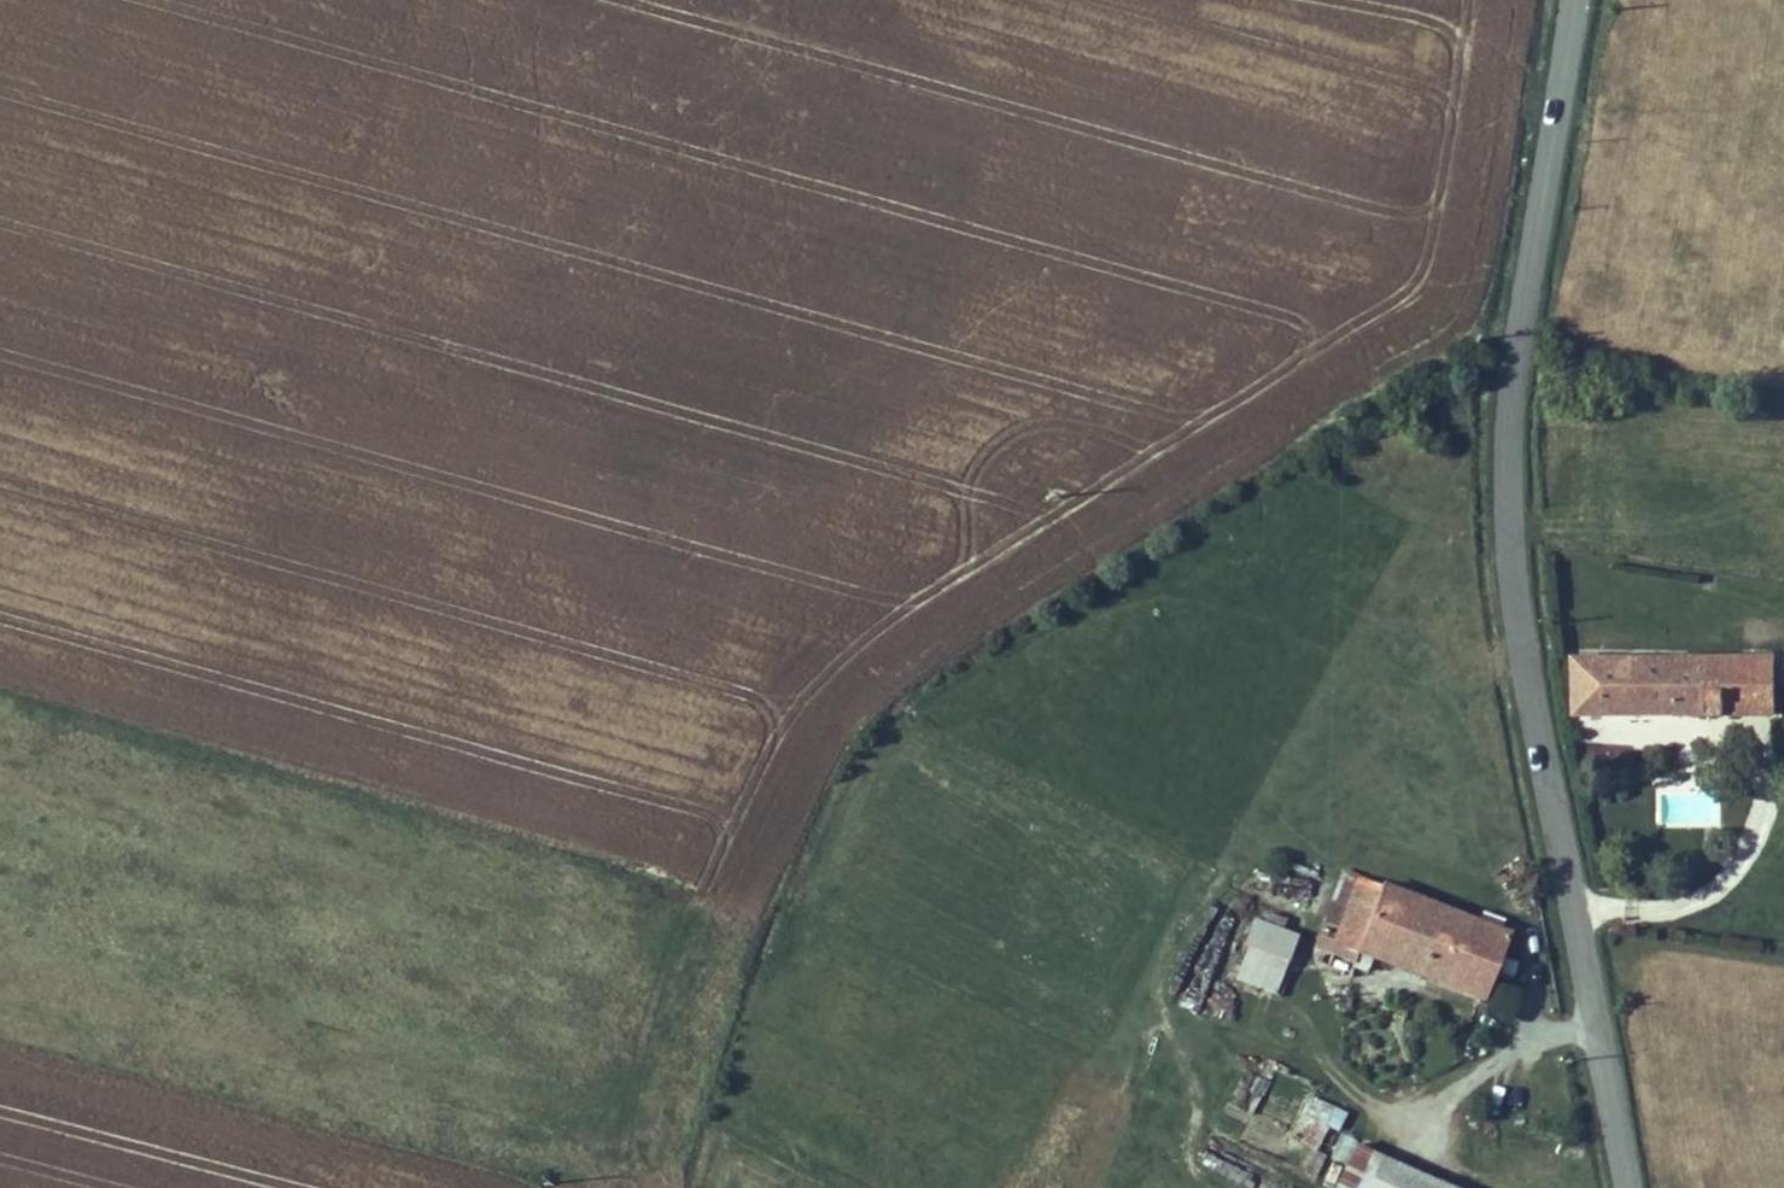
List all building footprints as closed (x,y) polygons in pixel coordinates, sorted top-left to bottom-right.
[(1770,657),(1572,658),(1573,715),(1771,714),(1770,657)] [(1637,737),(1709,736),(1709,718),(1636,719),(1637,737)] [(1622,740),(1623,721),(1581,719),(1580,737),(1622,740)] [(1341,929),(1361,877),(1346,870),(1325,924),(1341,929)] [(1419,973),(1441,908),(1361,877),(1341,929),(1336,943),(1321,936),(1316,949),(1353,962),(1352,966),(1366,971),(1373,954),(1419,973)] [(1509,933),(1441,908),(1419,973),(1484,997),(1509,933)] [(1297,936),(1253,920),(1243,946),(1249,948),(1237,979),(1276,994),(1297,936)] [(1326,1147),(1343,1110),(1311,1095),(1294,1132),(1326,1147)] [(1338,1187),(1453,1187),(1357,1146),(1338,1187)]
